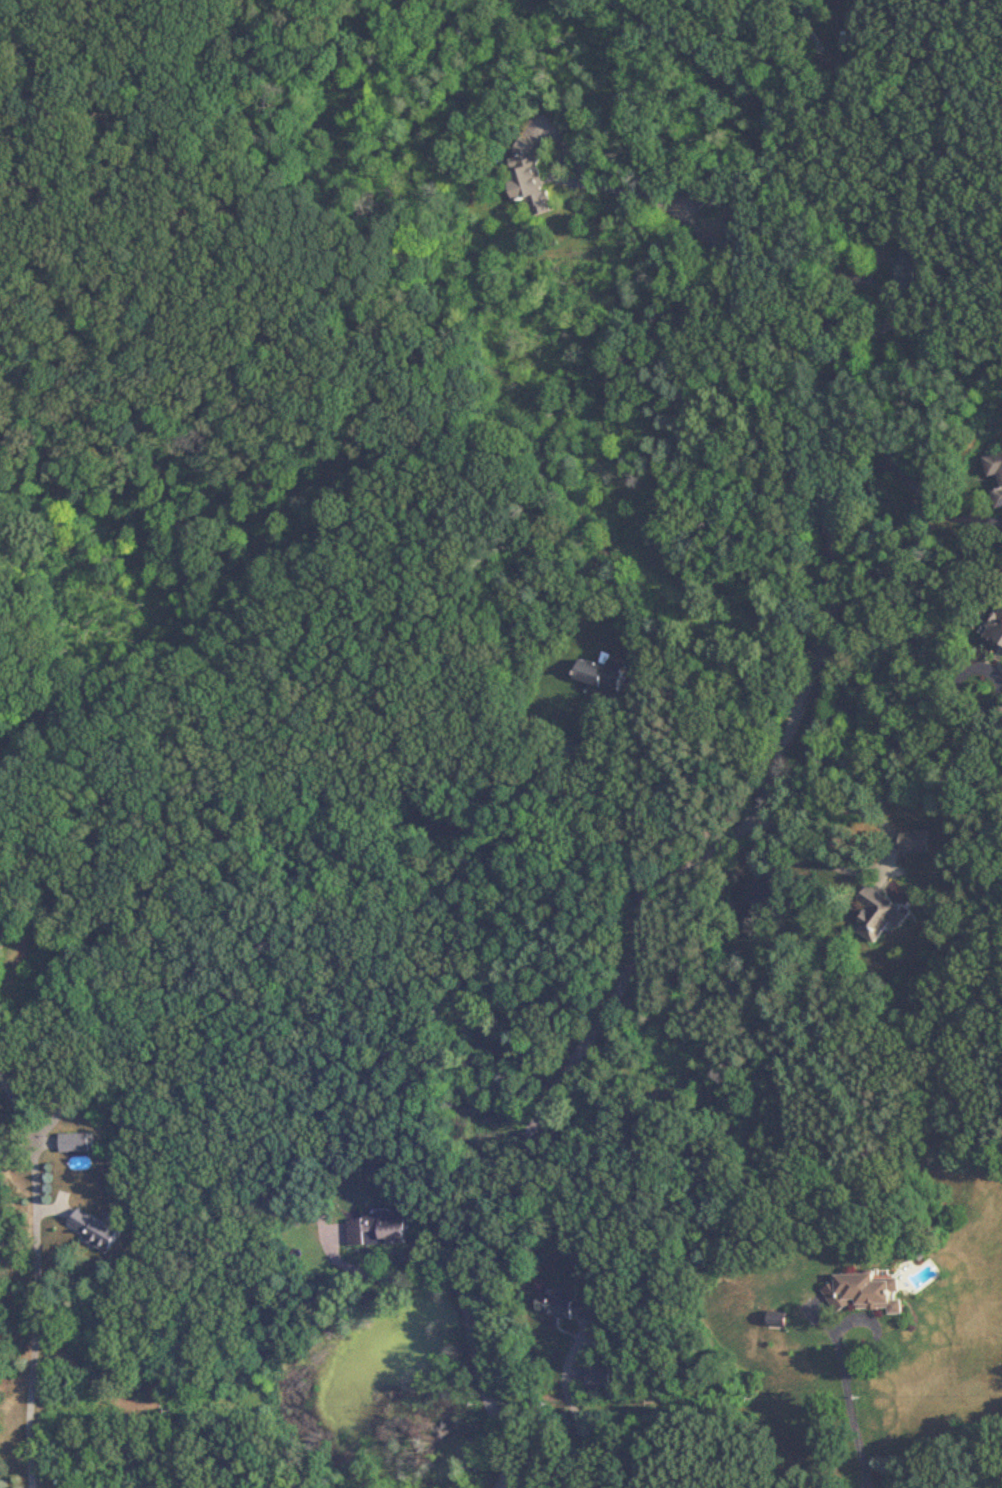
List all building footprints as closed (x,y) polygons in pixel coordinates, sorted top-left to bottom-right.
[(550,213),(534,142),(510,148),(517,180),(506,182),(510,203),(524,200),(528,217),(550,213)] [(1001,506),(1001,453),(982,457),(986,478),(997,476),(999,488),(990,490),(994,508),(1001,506)] [(999,605),(980,639),(1001,652),(1001,607),(999,605)] [(579,659),(573,681),(619,694),(628,661),(603,654),(600,665),(579,659)] [(866,909),(852,931),(874,945),(899,906),(867,886),(856,902),(866,909)] [(58,1153),(88,1153),(88,1135),(58,1135),(58,1153)] [(86,1237),(83,1242),(106,1255),(119,1233),(76,1210),(67,1227),(86,1237)] [(406,1246),(406,1215),(345,1217),(346,1247),(406,1246)] [(834,1277),(834,1288),(829,1288),(829,1315),(900,1313),(898,1279),(874,1280),(874,1275),(834,1277)] [(601,1306),(574,1301),(575,1295),(562,1293),(561,1300),(538,1295),(534,1315),(598,1326),(601,1306)] [(778,1328),(778,1317),(767,1317),(767,1328),(778,1328)]
